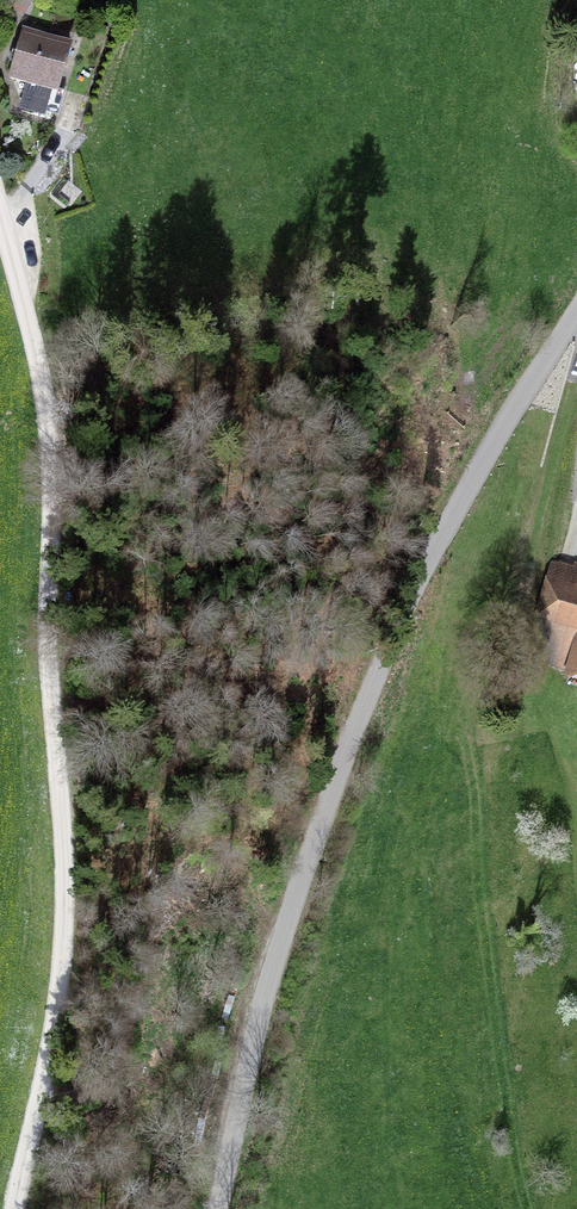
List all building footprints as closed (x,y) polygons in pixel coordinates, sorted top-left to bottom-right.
[(6,44),(30,3),(26,0),(18,0),(0,30),(0,40),(6,44)] [(22,106),(49,112),(69,46),(25,33),(11,77),(29,82),(22,106)] [(552,570),(534,628),(544,631),(535,660),(576,673),(576,578),(552,570)]
